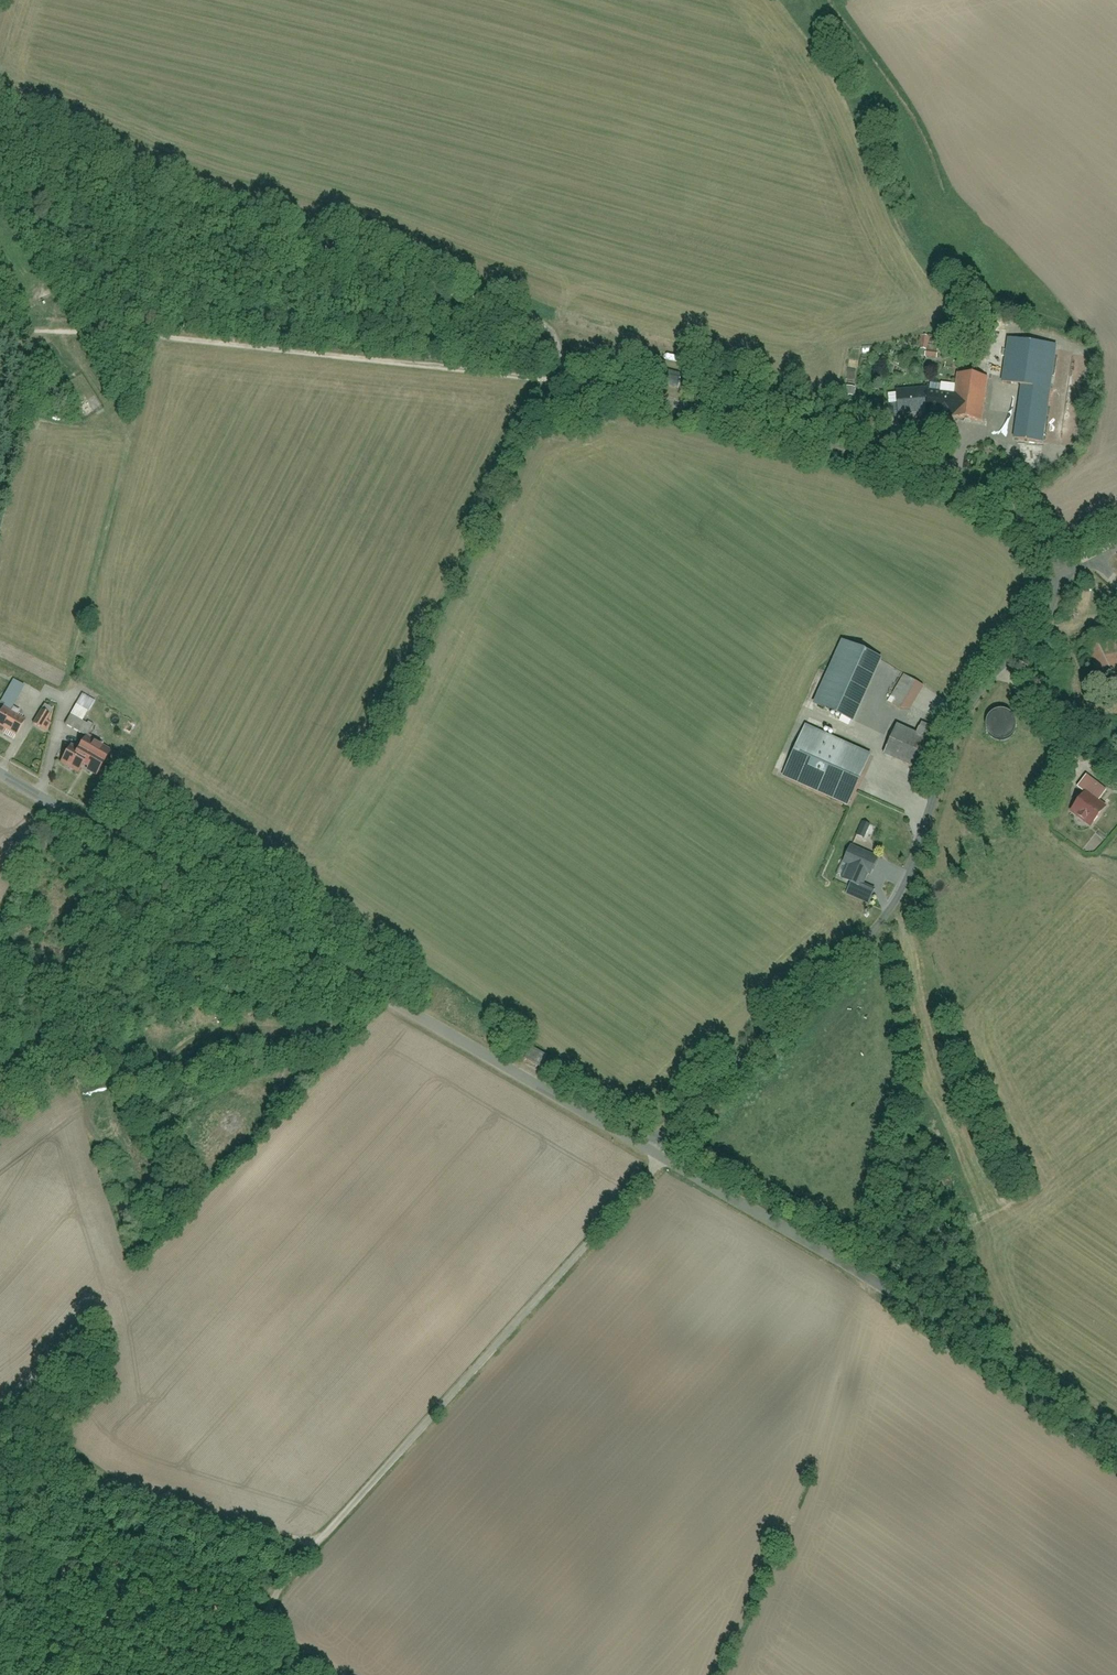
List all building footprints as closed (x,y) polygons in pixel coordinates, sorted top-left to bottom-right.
[(922,334),(915,333),(914,347),(920,348),(919,354),(933,356),(934,347),(920,345),(922,334)] [(1051,346),(1002,338),(995,381),(1014,384),(1006,436),(1036,441),(1051,346)] [(652,370),(648,384),(678,391),(682,378),(652,370)] [(982,375),(950,371),(949,383),(934,381),(933,389),(913,387),(910,412),(976,420),(982,375)] [(953,473),(1016,462),(1011,437),(949,448),(953,473)] [(1109,626),(1080,639),(1103,691),(1116,685),(1116,643),(1109,626)] [(876,654),(837,635),(806,700),(846,719),(876,654)] [(918,684),(898,670),(880,696),(900,710),(918,684)] [(14,682),(5,698),(14,703),(23,687),(14,682)] [(93,727),(84,722),(94,704),(82,698),(72,716),(71,715),(65,726),(87,738),(93,727)] [(0,711),(0,730),(15,738),(23,722),(0,711)] [(41,730),(47,733),(52,725),(46,722),(49,716),(41,711),(32,726),(40,731),(41,730)] [(1015,721),(1013,717),(1009,713),(1005,712),(1000,711),(995,712),(991,715),(989,719),(987,723),(987,728),(989,732),(992,735),(995,738),(999,739),(1004,739),(1008,737),(1012,735),(1014,731),(1015,726),(1015,721)] [(931,729),(915,721),(910,731),(890,722),(876,752),(912,769),(931,729)] [(840,803),(862,748),(796,722),(785,751),(778,748),(768,774),(840,803)] [(66,751),(58,765),(78,775),(81,769),(97,778),(110,754),(80,738),(71,754),(66,751)] [(899,794),(867,781),(855,810),(848,807),(844,815),(854,819),(845,841),(876,853),(899,794)] [(531,1048),(524,1061),(542,1071),(549,1058),(531,1048)]
